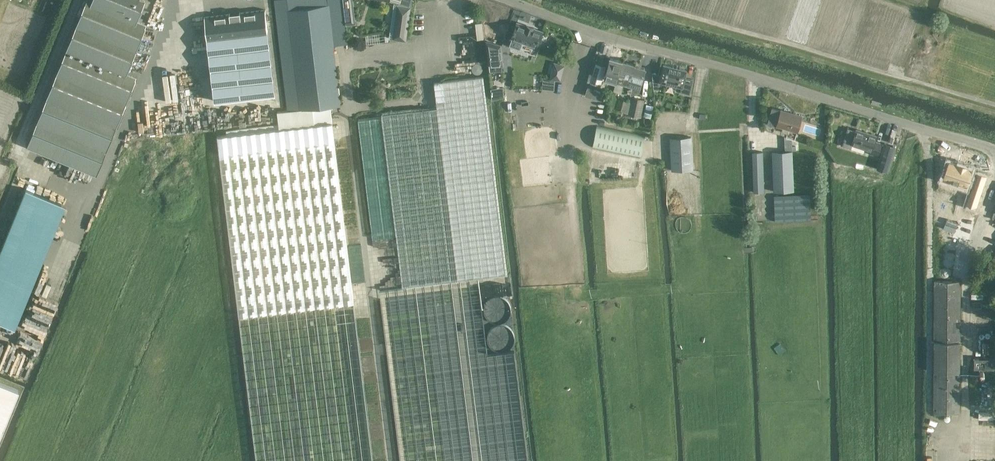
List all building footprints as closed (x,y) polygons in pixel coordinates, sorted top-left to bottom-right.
[(46,98),(47,98),(27,146),(97,174),(116,126),(136,78),(126,74),(146,26),(136,23),(145,0),(87,0),(46,98)] [(218,135),(239,315),(354,301),(332,123),(330,105),(340,103),(333,44),(347,43),(342,0),(275,0),(288,110),(277,111),(279,129),(218,135)] [(412,0),(388,0),(389,0),(394,2),(389,37),(406,39),(412,0)] [(265,10),(265,9),(240,12),(239,12),(230,13),(229,13),(229,14),(204,17),(205,17),(207,37),(215,101),(275,94),(267,30),(268,30),(268,29),(267,29),(265,10)] [(491,13),(486,27),(502,33),(507,19),(491,13)] [(541,31),(517,22),(511,37),(512,37),(509,45),(519,49),(522,41),(536,46),(541,31)] [(488,41),(487,68),(501,69),(502,41),(488,41)] [(618,74),(621,61),(610,58),(606,70),(607,70),(606,74),(612,76),(613,72),(618,74)] [(562,78),(564,62),(553,60),(551,77),(562,78)] [(645,68),(634,65),(634,64),(621,61),(618,74),(616,82),(634,87),(636,79),(642,81),(645,68)] [(590,82),(600,85),(606,66),(596,63),(590,82)] [(687,70),(663,64),(659,81),(682,87),(681,91),(689,93),(693,79),(685,77),(687,70)] [(543,76),(543,88),(555,88),(555,77),(543,76)] [(483,77),(434,82),(437,106),(381,113),(403,287),(507,274),(483,77)] [(492,89),(493,97),(504,95),(502,87),(492,89)] [(645,99),(637,97),(631,96),(627,114),(640,117),(645,99)] [(646,104),(643,116),(651,117),(653,106),(646,104)] [(797,131),(801,116),(781,110),(772,108),(768,123),(777,125),(783,126),(781,131),(787,133),(789,128),(797,130),(797,131)] [(597,125),(593,148),(641,158),(645,135),(597,125)] [(878,156),(882,142),(875,140),(877,135),(855,128),(850,144),(870,151),(869,153),(878,156)] [(670,138),(672,170),(692,169),(691,136),(670,138)] [(895,145),(884,142),(876,167),(887,170),(895,145)] [(792,150),(785,151),(772,151),(774,191),(793,190),(792,150)] [(754,192),(764,192),(762,151),(752,152),(754,192)] [(951,197),(960,199),(962,192),(983,199),(991,176),(961,166),(951,197)] [(0,246),(0,320),(18,326),(62,201),(21,186),(0,246)] [(774,195),(775,221),(811,220),(809,193),(774,195)] [(933,372),(933,413),(960,413),(960,372),(960,341),(960,281),(956,281),(961,244),(967,246),(977,215),(957,208),(959,202),(948,198),(938,227),(953,232),(950,240),(957,242),(956,246),(953,246),(952,254),(955,254),(951,281),(934,281),(934,341),(934,372),(933,372)] [(512,353),(485,356),(477,282),(378,294),(399,460),(526,460),(512,353)] [(508,326),(504,295),(486,297),(488,319),(500,318),(501,331),(497,332),(498,338),(491,339),(492,346),(510,343),(508,326)] [(991,356),(974,356),(974,370),(992,369),(991,356)] [(17,390),(0,383),(0,432),(17,390)]
